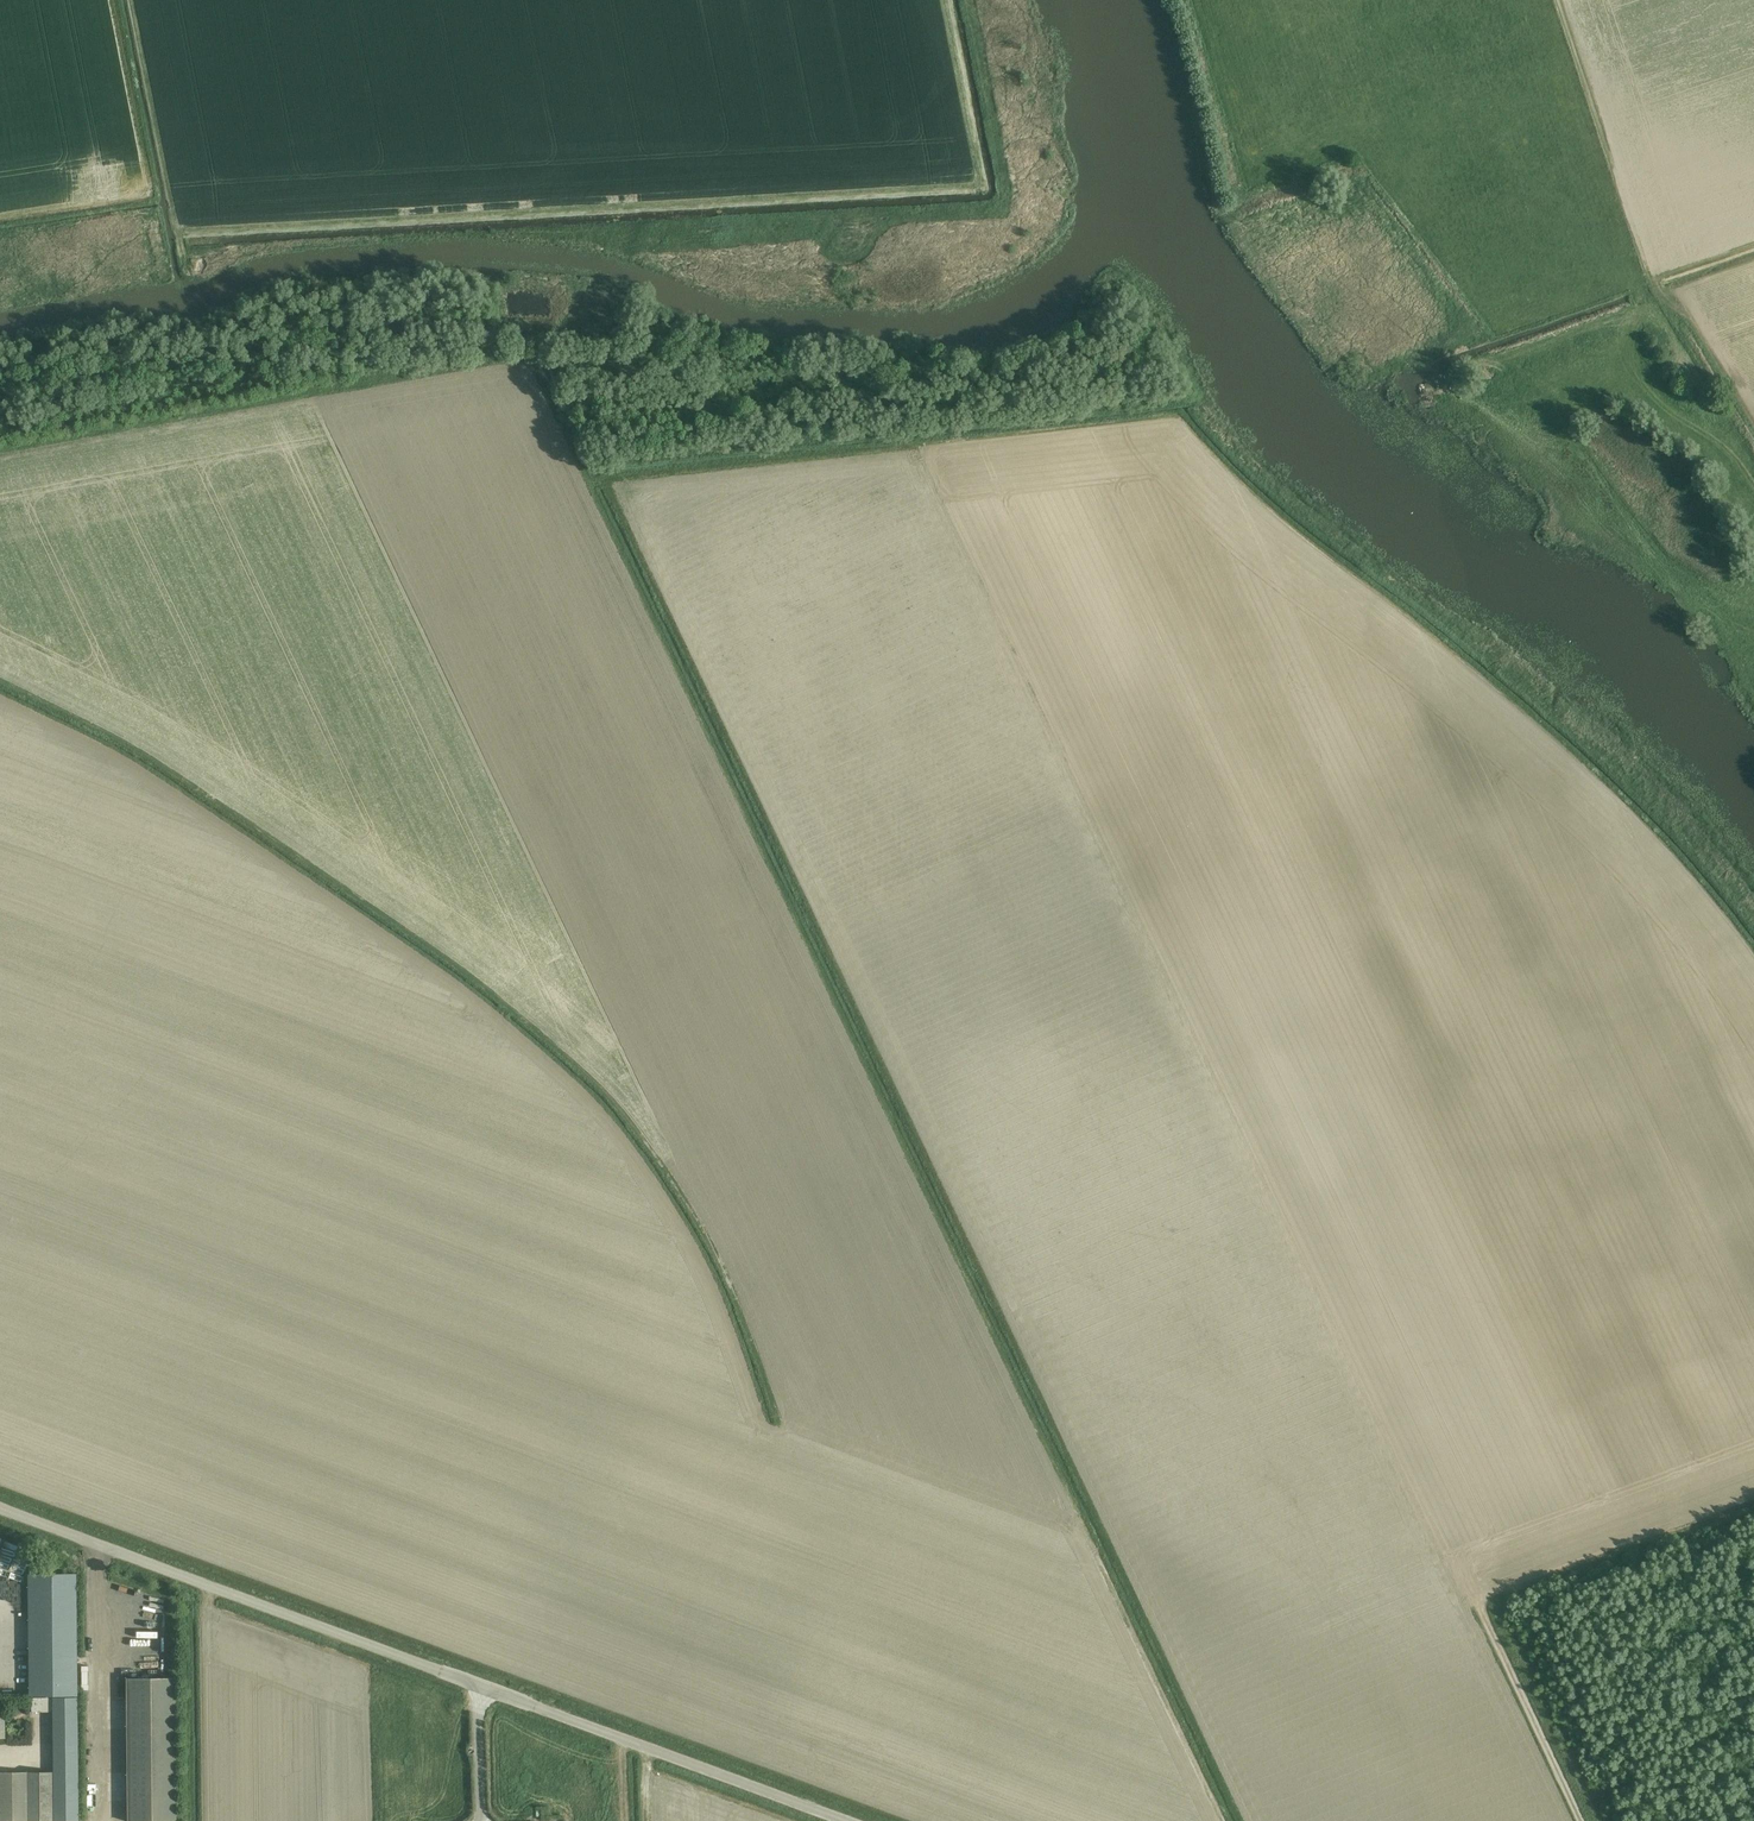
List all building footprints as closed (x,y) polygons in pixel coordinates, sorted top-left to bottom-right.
[(30,1697),(42,1697),(78,1697),(76,1574),(29,1575),(30,1697)] [(127,1679),(128,1820),(177,1820),(175,1678),(127,1679)] [(78,1710),(77,1698),(32,1698),(32,1713),(53,1712),(55,1820),(79,1820),(78,1710)] [(0,1773),(0,1820),(53,1820),(53,1772),(0,1773)]
